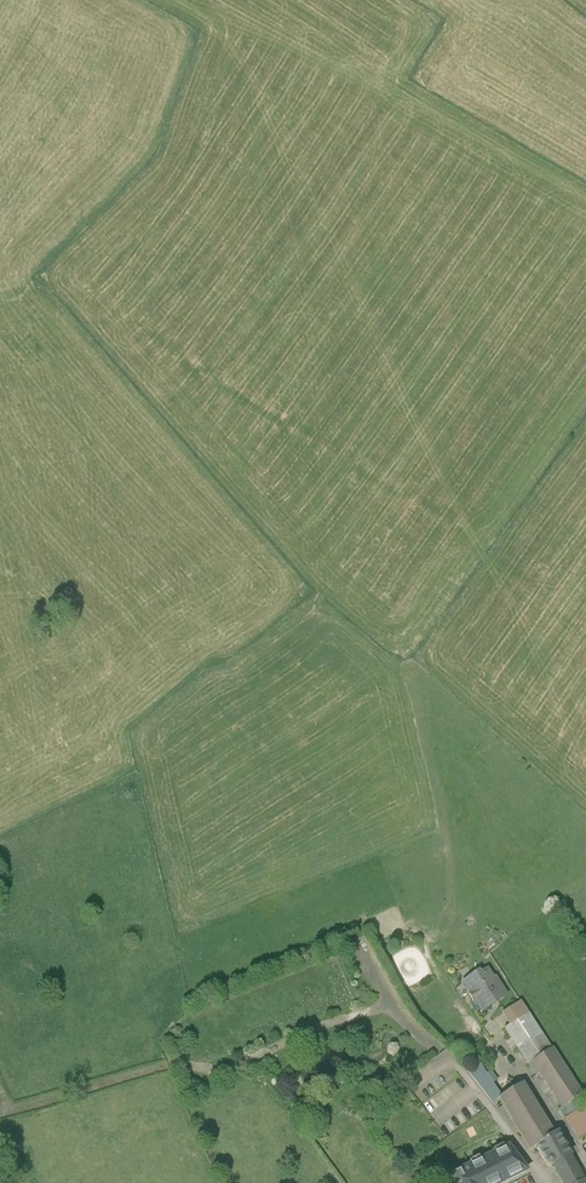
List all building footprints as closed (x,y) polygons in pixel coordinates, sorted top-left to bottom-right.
[(480,976),(478,974),(467,981),(474,991),(472,993),(477,1001),(479,999),(485,1007),(504,994),(499,986),(502,985),(496,977),(494,978),(489,970),(480,976)] [(520,1000),(502,1013),(510,1025),(529,1013),(520,1000)] [(510,1025),(505,1029),(518,1049),(542,1033),(529,1013),(510,1025)] [(582,1095),(542,1033),(518,1049),(536,1077),(540,1074),(562,1108),(559,1111),(564,1119),(565,1118),(581,1108),(576,1100),(582,1095)] [(490,1079),(479,1062),(467,1070),(493,1103),(499,1100),(499,1098),(500,1098),(489,1079),(490,1079)] [(554,1135),(523,1084),(500,1098),(499,1098),(499,1100),(530,1149),(537,1146),(554,1135)] [(581,1108),(565,1118),(579,1138),(585,1133),(585,1104),(581,1108)] [(554,1135),(537,1146),(547,1164),(549,1165),(551,1165),(553,1164),(570,1155),(558,1133),(554,1135)] [(527,1171),(509,1147),(448,1177),(451,1182),(503,1182),(527,1171)] [(570,1155),(553,1164),(563,1182),(585,1182),(570,1155)]
